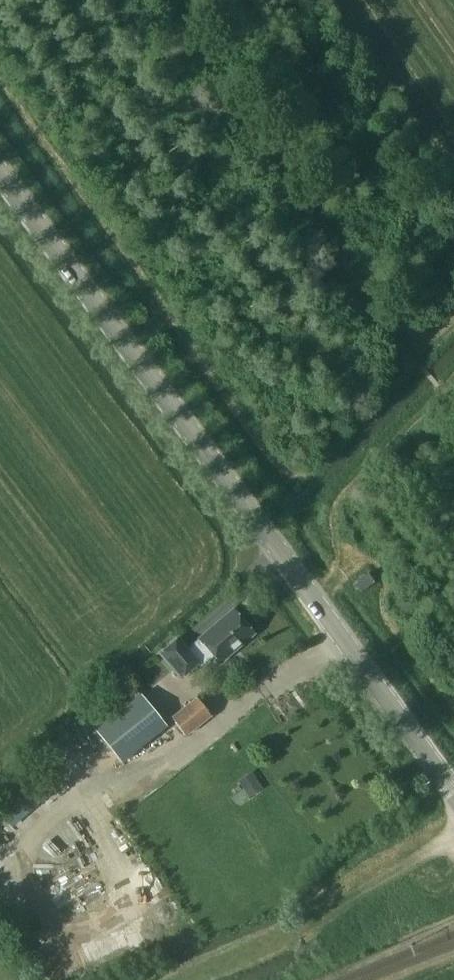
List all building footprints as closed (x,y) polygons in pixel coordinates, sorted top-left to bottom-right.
[(363,592),(376,582),(369,573),(356,583),(363,592)] [(181,680),(201,663),(202,664),(213,655),(219,662),(253,634),(232,609),(188,647),(178,636),(158,654),(181,680)] [(138,694),(107,720),(95,729),(121,761),(133,751),(164,726),(138,694)] [(209,716),(195,699),(170,718),(183,736),(209,716)] [(254,778),(243,785),(251,797),(262,789),(254,778)]
